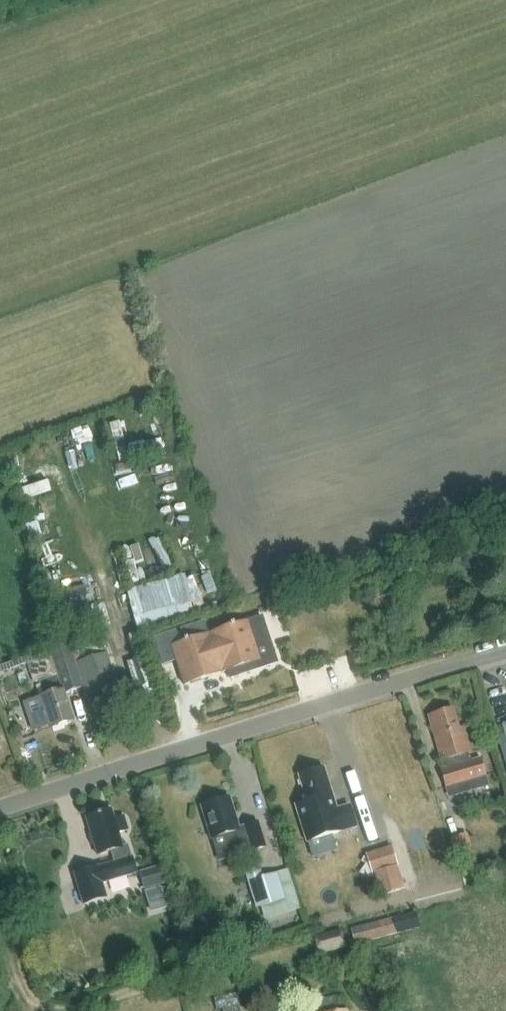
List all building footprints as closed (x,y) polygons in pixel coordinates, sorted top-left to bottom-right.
[(196,618),(190,600),(138,617),(144,634),(196,618)] [(172,648),(184,685),(227,671),(260,660),(255,645),(269,640),(262,617),(248,622),(234,627),(233,624),(231,625),(231,628),(188,642),(187,640),(184,641),(185,643),(172,648)] [(70,645),(76,665),(84,687),(85,687),(92,710),(123,700),(108,655),(109,654),(102,630),(73,639),(74,641),(69,643),(70,645)] [(65,693),(84,687),(76,665),(70,645),(51,651),(59,675),(40,681),(44,696),(23,703),(33,732),(51,727),(51,728),(74,721),(65,693)] [(461,729),(455,709),(433,715),(445,759),(451,757),(454,765),(444,768),(449,786),(489,775),(484,757),(473,760),(470,751),(472,751),(466,727),(461,729)] [(308,803),(297,806),(308,842),(357,828),(350,805),(337,809),(325,770),(301,777),(308,803)] [(241,829),(232,798),(204,806),(213,839),(227,836),(231,848),(242,845),(245,855),(268,848),(261,822),(246,827),(246,828),(241,829)] [(113,809),(87,817),(99,855),(112,851),(115,862),(98,867),(98,866),(75,873),(85,904),(107,897),(103,883),(138,872),(129,844),(124,846),(120,832),(129,829),(125,816),(116,819),(113,809)] [(398,870),(392,849),(368,856),(374,877),(398,870)] [(250,866),(262,908),(286,902),(278,874),(264,878),(260,863),(250,866)] [(139,872),(144,889),(165,883),(160,866),(139,872)] [(398,870),(374,877),(380,897),(404,890),(398,870)] [(173,902),(168,886),(161,888),(161,886),(145,891),(151,913),(167,909),(166,904),(173,902)] [(420,929),(416,911),(350,928),(354,946),(420,929)] [(279,920),(267,924),(270,933),(282,929),(279,920)] [(346,947),(343,933),(317,940),(320,953),(346,947)] [(336,997),(318,1003),(320,1010),(340,1010),(336,997)]
